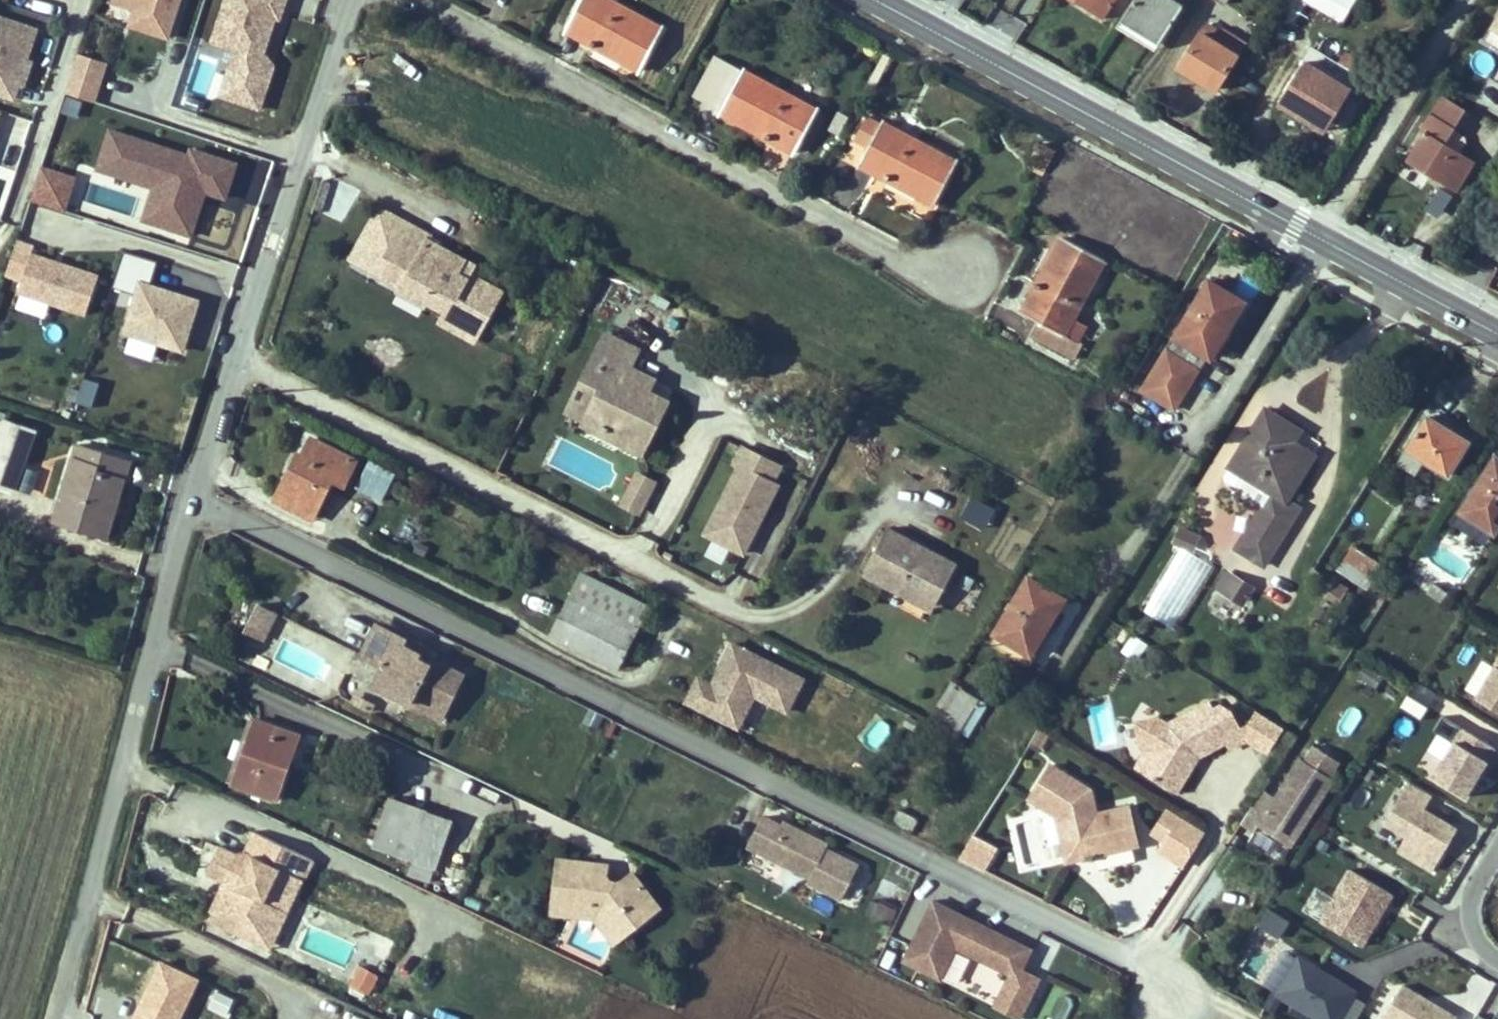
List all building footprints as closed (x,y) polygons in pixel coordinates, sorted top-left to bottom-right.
[(141,5),(136,22),(174,34),(184,0),(127,0),(141,5)] [(212,34),(236,42),(221,88),(269,103),(282,60),(269,47),(281,9),(285,10),(288,0),(223,0),(212,34)] [(616,4),(610,0),(582,0),(565,30),(582,39),(586,33),(594,37),(591,44),(640,71),(662,29),(616,4)] [(1103,19),(1115,0),(1074,0),(1103,19)] [(1183,0),(1133,0),(1124,14),(1149,30),(1152,25),(1166,34),(1183,7),(1180,5),(1183,0)] [(1355,0),(1296,0),(1344,23),(1355,0)] [(1159,45),(1166,34),(1152,25),(1149,30),(1124,14),(1120,20),(1159,45)] [(1482,43),(1497,51),(1497,50),(1497,14),(1482,43)] [(0,18),(0,96),(11,99),(15,85),(20,87),(28,61),(38,31),(0,18)] [(1218,43),(1225,31),(1209,21),(1201,33),(1218,43)] [(1216,90),(1245,43),(1225,31),(1218,43),(1201,33),(1180,67),(1216,90)] [(594,37),(586,33),(582,39),(591,44),(594,37)] [(1342,105),(1359,76),(1338,63),(1312,47),(1279,102),(1298,113),(1299,111),(1321,124),(1336,101),(1342,105)] [(1368,62),(1347,50),(1338,63),(1359,76),(1368,62)] [(78,54),(66,92),(97,102),(109,64),(78,54)] [(818,111),(715,56),(693,96),(721,110),(720,112),(770,139),(773,132),(782,137),(778,144),(795,153),(818,111)] [(25,88),(33,62),(28,61),(20,87),(25,88)] [(1497,117),(1497,82),(1487,76),(1472,104),(1497,117)] [(16,101),(20,87),(15,85),(11,99),(16,101)] [(1460,152),(1465,142),(1464,137),(1454,130),(1466,110),(1442,95),(1420,131),(1424,133),(1407,161),(1457,191),(1475,162),(1460,152)] [(1326,131),(1342,105),(1336,101),(1321,124),(1299,111),(1298,113),(1326,131)] [(838,134),(848,116),(840,112),(830,130),(838,134)] [(11,116),(4,135),(23,141),(29,121),(11,116)] [(957,163),(882,122),(881,123),(868,116),(854,140),(868,147),(859,164),(875,172),(878,165),(887,170),(883,177),(935,205),(957,163)] [(199,155),(113,129),(101,167),(158,185),(149,214),(202,230),(214,192),(233,198),(245,160),(202,146),(199,155)] [(782,137),(773,132),(770,139),(778,144),(782,137)] [(1046,167),(1033,160),(1029,167),(1042,174),(1046,167)] [(883,177),(887,170),(878,165),(875,172),(883,177)] [(41,167),(31,201),(69,213),(79,179),(41,167)] [(457,273),(465,260),(428,240),(430,235),(404,221),(385,255),(393,259),(410,269),(401,287),(398,292),(425,307),(436,287),(456,298),(447,313),(481,331),(502,292),(469,274),(468,274),(466,278),(457,273)] [(517,252),(523,241),(513,234),(506,245),(517,252)] [(1072,320),(1105,260),(1063,237),(1022,313),(1038,321),(1030,335),(1075,359),(1082,345),(1064,335),(1066,332),(1072,320)] [(163,263),(126,252),(115,288),(135,294),(124,329),(194,350),(209,302),(156,286),(163,263)] [(107,276),(35,254),(23,292),(95,314),(107,276)] [(401,287),(410,269),(393,259),(383,277),(401,287)] [(469,274),(474,265),(465,260),(457,273),(466,278),(468,274),(469,274)] [(1226,333),(1245,302),(1209,280),(1143,390),(1174,409),(1207,356),(1209,357),(1224,332),(1226,333)] [(481,331),(447,313),(443,320),(477,339),(481,331)] [(1079,339),(1086,327),(1072,320),(1066,332),(1079,339)] [(642,454),(668,401),(648,391),(625,379),(630,368),(639,350),(606,334),(591,364),(601,370),(594,385),(584,380),(574,400),(592,409),(586,420),(624,439),(622,444),(642,454)] [(594,385),(601,370),(591,364),(584,380),(594,385)] [(648,391),(654,380),(630,368),(625,379),(648,391)] [(93,408),(96,387),(68,384),(66,405),(93,408)] [(592,409),(574,400),(568,411),(586,420),(592,409)] [(1286,500),(1314,455),(1293,442),(1300,430),(1266,409),(1224,475),(1226,482),(1263,506),(1236,548),(1264,565),(1299,508),(1286,500)] [(1446,427),(1427,416),(1425,419),(1444,431),(1446,427)] [(1469,441),(1446,427),(1444,431),(1425,419),(1398,462),(1416,473),(1424,460),(1448,475),(1469,441)] [(624,439),(586,420),(584,425),(622,444),(624,439)] [(1,436),(0,438),(0,514),(1,514),(10,483),(16,460),(51,473),(62,439),(29,426),(22,445),(1,436)] [(344,485),(356,461),(311,438),(303,456),(298,454),(275,499),(313,518),(332,479),(344,485)] [(758,525),(778,485),(773,482),(781,466),(742,446),(734,463),(739,466),(705,534),(743,553),(754,531),(750,529),(753,523),(758,525)] [(151,468),(107,455),(83,531),(118,542),(136,486),(145,489),(151,468)] [(1497,528),(1497,457),(1495,455),(1459,511),(1488,530),(1494,534),(1497,528)] [(44,496),(51,473),(16,460),(10,483),(44,496)] [(382,501),(396,474),(369,461),(356,487),(382,501)] [(644,500),(653,481),(638,474),(629,492),(644,500)] [(128,545),(145,489),(136,486),(118,542),(128,545)] [(644,500),(629,492),(623,505),(638,512),(644,500)] [(1488,530),(1459,511),(1452,522),(1482,541),(1488,530)] [(1199,535),(1181,527),(1176,537),(1194,545),(1199,535)] [(938,559),(922,551),(924,547),(887,528),(863,573),(884,584),(886,579),(936,605),(957,565),(939,556),(938,559)] [(424,556),(428,547),(420,542),(415,551),(424,556)] [(721,566),(728,553),(710,544),(704,557),(721,566)] [(1383,565),(1353,545),(1345,558),(1375,577),(1383,565)] [(1143,614),(1180,630),(1210,563),(1173,547),(1143,614)] [(1375,577),(1345,558),(1337,570),(1367,590),(1375,577)] [(618,668),(649,606),(581,572),(551,635),(618,668)] [(1250,588),(1228,574),(1219,587),(1242,602),(1250,588)] [(1046,629),(1065,598),(1029,577),(995,633),(997,635),(992,643),(996,645),(995,647),(1025,665),(1032,653),(1029,652),(1043,628),(1046,629)] [(936,605),(886,579),(884,584),(933,610),(936,605)] [(1338,601),(1346,588),(1336,581),(1328,595),(1338,601)] [(1447,592),(1434,583),(1427,592),(1441,602),(1447,592)] [(1251,598),(1255,591),(1250,588),(1246,595),(1251,598)] [(261,640),(275,612),(259,604),(245,632),(261,640)] [(463,675),(431,659),(430,659),(428,663),(416,657),(418,653),(403,645),(406,639),(377,625),(362,656),(384,667),(375,686),(441,719),(463,675)] [(1137,659),(1146,644),(1133,636),(1123,651),(1137,659)] [(1046,637),(1038,657),(1051,663),(1059,642),(1046,637)] [(431,659),(434,653),(406,639),(403,645),(418,653),(416,657),(428,663),(430,659),(431,659)] [(803,679),(733,644),(712,685),(700,708),(727,722),(741,694),(752,699),(755,695),(787,711),(803,679)] [(1478,697),(1497,710),(1497,663),(1478,697)] [(700,708),(712,685),(699,678),(687,702),(700,708)] [(948,712),(962,688),(952,682),(937,706),(948,712)] [(960,732),(980,699),(962,688),(948,712),(941,723),(959,734),(960,732)] [(738,727),(752,699),(741,694),(727,722),(738,727)] [(1406,696),(1399,710),(1419,721),(1427,707),(1406,696)] [(968,736),(988,704),(980,699),(960,732),(968,736)] [(1247,739),(1233,713),(1220,705),(1213,709),(1209,701),(1167,724),(1152,749),(1160,754),(1147,775),(1176,793),(1195,762),(1191,760),(1194,755),(1198,757),(1226,742),(1229,749),(1247,739)] [(1350,734),(1361,713),(1349,706),(1338,728),(1350,734)] [(1262,714),(1247,739),(1274,756),(1290,731),(1262,714)] [(861,744),(881,751),(890,725),(870,718),(861,744)] [(254,740),(260,722),(251,719),(228,782),(237,785),(243,768),(240,767),(250,738),(254,740)] [(1152,749),(1167,724),(1166,720),(1135,728),(1142,756),(1148,747),(1152,749)] [(276,799),(299,736),(260,722),(254,740),(250,738),(240,767),(243,768),(237,785),(276,799)] [(1494,748),(1459,728),(1431,775),(1465,795),(1494,748)] [(1042,749),(1049,736),(1039,730),(1032,743),(1042,749)] [(1147,775),(1160,754),(1148,747),(1135,767),(1147,775)] [(1339,762),(1315,747),(1306,761),(1329,777),(1339,762)] [(1291,846),(1334,779),(1329,777),(1306,761),(1301,758),(1276,797),(1263,789),(1241,824),(1255,832),(1259,826),(1291,846)] [(1098,820),(1092,791),(1052,766),(1031,799),(1068,823),(1072,840),(1063,842),(1067,862),(1086,858),(1091,861),(1095,856),(1138,846),(1130,808),(1104,814),(1105,819),(1098,820)] [(1421,815),(1433,796),(1410,782),(1399,801),(1419,814),(1398,849),(1432,870),(1454,834),(1421,815)] [(411,859),(428,812),(391,798),(373,845),(411,859)] [(1166,838),(1180,817),(1167,808),(1153,830),(1166,838)] [(912,831),(918,820),(899,810),(893,822),(912,831)] [(436,869),(454,822),(428,812),(411,859),(436,869)] [(1072,840),(1068,823),(1056,815),(1063,842),(1072,840)] [(812,845),(804,841),(808,833),(783,821),(781,825),(763,816),(748,846),(810,878),(808,882),(842,899),(859,865),(813,842),(812,845)] [(1184,867),(1205,833),(1180,817),(1166,838),(1158,851),(1184,867)] [(265,901),(280,870),(304,880),(313,860),(253,832),(244,851),(237,854),(219,845),(210,865),(232,875),(230,881),(235,892),(220,925),(243,936),(250,922),(254,924),(263,921),(266,916),(265,901)] [(829,844),(808,833),(804,841),(812,845),(813,842),(826,848),(829,844)] [(984,875),(997,849),(970,837),(958,862),(984,875)] [(633,873),(614,888),(606,877),(604,875),(597,874),(598,864),(558,859),(552,914),(577,917),(579,904),(593,905),(593,903),(602,904),(626,934),(660,908),(633,873)] [(606,877),(607,865),(598,864),(597,874),(604,875),(606,877)] [(220,925),(235,892),(230,881),(232,875),(210,865),(206,874),(223,882),(206,919),(220,925)] [(271,949),(304,880),(280,870),(265,901),(266,916),(263,921),(254,924),(250,922),(243,936),(271,949)] [(1341,875),(1316,917),(1367,948),(1392,906),(1341,875)] [(1032,950),(980,924),(978,928),(972,925),(974,921),(933,900),(903,961),(940,980),(956,948),(1017,978),(1018,978),(1019,978),(1032,950)] [(626,934),(602,904),(593,903),(593,905),(579,904),(577,917),(594,919),(614,943),(626,934)] [(890,925),(897,911),(880,903),(873,917),(890,925)] [(1279,942),(1289,923),(1266,910),(1255,929),(1279,942)] [(1336,1018),(1354,982),(1293,954),(1276,991),(1336,1018)] [(200,981),(158,961),(131,1018),(181,1018),(200,981)] [(368,995),(378,976),(360,966),(350,985),(368,995)] [(1020,1018),(1036,986),(1019,978),(1018,978),(1017,978),(1001,1010),(1020,1018)] [(1405,985),(1386,1017),(1389,1018),(1458,1018),(1459,1017),(1405,985)] [(675,1009),(680,997),(671,993),(666,1004),(675,1009)] [(1363,1006),(1353,1000),(1342,1018),(1355,1018),(1363,1006)]
